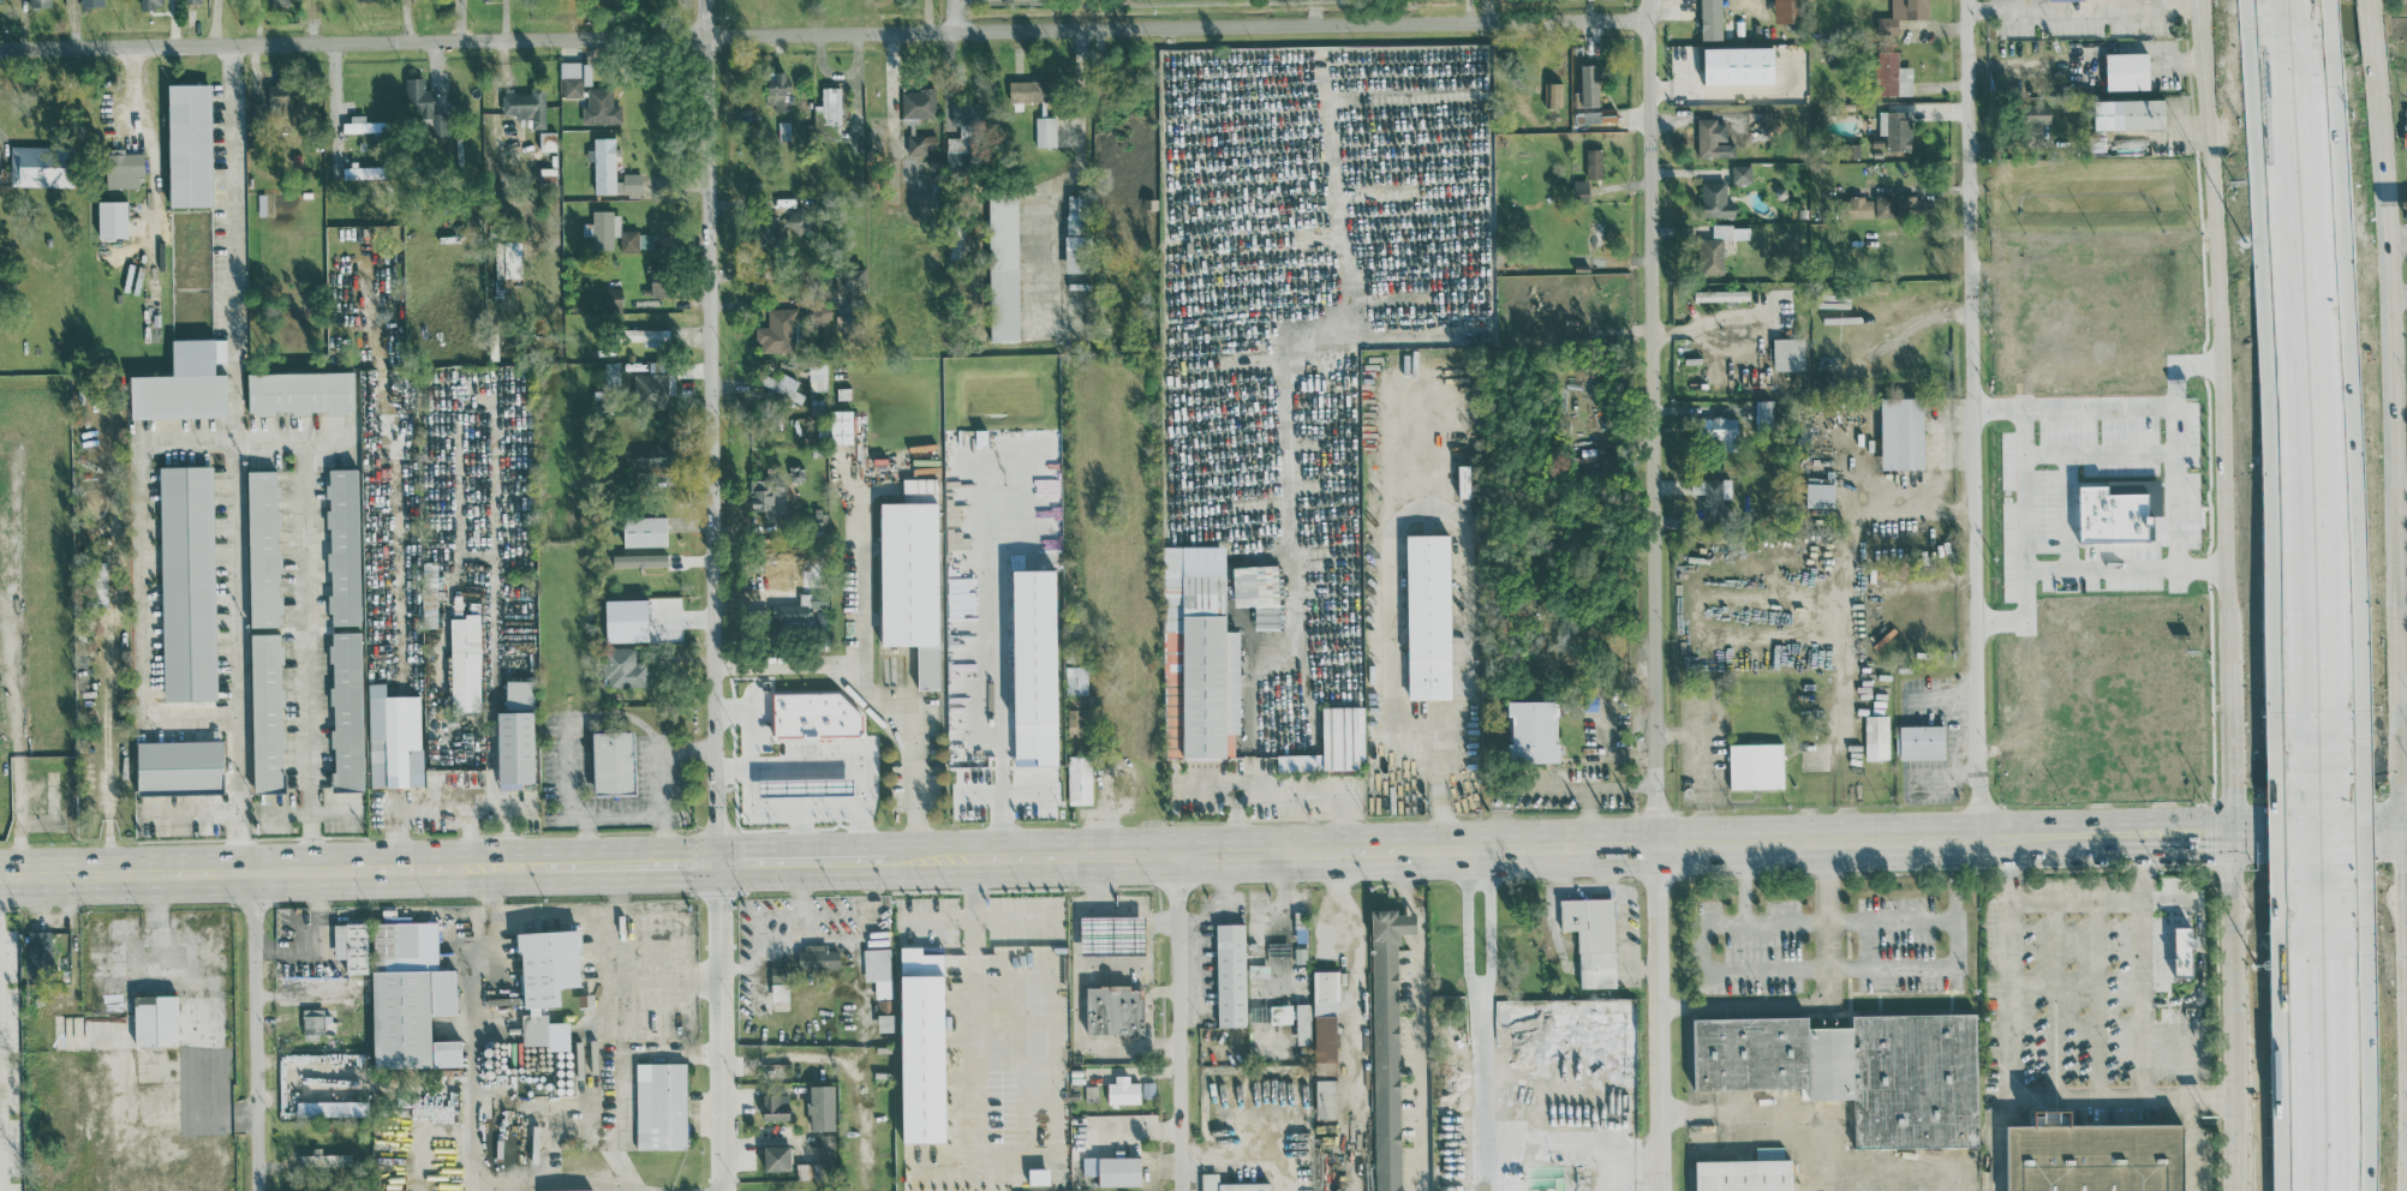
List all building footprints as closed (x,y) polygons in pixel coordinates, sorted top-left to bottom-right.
[(1722,39),(1722,0),(1701,0),(1701,39),(1722,39)] [(1799,20),(1798,0),(1774,0),(1775,21),(1799,20)] [(1878,33),(1898,33),(1898,18),(1929,17),(1929,0),(1891,0),(1891,16),(1877,16),(1878,33)] [(1703,46),(1704,83),(1775,82),(1774,45),(1703,46)] [(1912,95),(1912,66),(1897,66),(1898,49),(1876,49),(1875,93),(1912,95)] [(2149,88),(2149,51),(2106,52),(2106,89),(2149,88)] [(592,85),(591,61),(560,61),(561,96),(582,96),(582,85),(592,85)] [(1599,105),(1598,63),(1580,63),(1581,90),(1574,90),(1574,105),(1599,105)] [(766,103),(774,103),(774,110),(786,111),(786,70),(767,70),(766,103)] [(431,117),(431,135),(448,135),(448,114),(432,114),(432,88),(424,88),(424,76),(405,76),(405,117),(431,117)] [(1009,80),(1009,101),(1047,100),(1047,80),(1009,80)] [(1562,106),(1563,81),(1545,81),(1544,106),(1562,106)] [(167,83),(169,206),(212,206),(210,83),(167,83)] [(288,83),(267,84),(268,111),(289,110),(288,83)] [(531,118),(532,128),(545,128),(545,86),(530,86),(530,93),(501,94),(502,113),(516,113),(516,118),(531,118)] [(814,104),(815,139),(841,139),(840,86),(822,86),(822,104),(814,104)] [(582,123),(621,123),(621,105),(612,105),(612,88),(588,87),(588,105),(582,105),(582,123)] [(901,117),(935,117),(935,88),(901,89),(901,117)] [(2165,127),(2165,98),(2094,99),(2095,128),(2165,127)] [(952,104),(952,122),(969,121),(968,103),(952,104)] [(2050,122),(2050,103),(2024,104),(2025,123),(2050,122)] [(1584,110),(1584,123),(1600,122),(1600,110),(1584,110)] [(1879,134),(1886,134),(1886,149),(1911,150),(1912,111),(1879,110),(1879,134)] [(365,121),(365,116),(342,117),(342,132),(385,131),(384,120),(365,121)] [(1056,146),(1056,116),(1035,116),(1035,146),(1056,146)] [(1735,156),(1735,144),(1744,144),(1744,123),(1717,123),(1717,117),(1697,117),(1696,156),(1735,156)] [(937,134),(907,135),(907,154),(927,154),(927,147),(937,147),(937,134)] [(594,160),(594,192),(616,192),(615,136),(593,137),(593,148),(587,148),(587,160),(594,160)] [(947,136),(946,169),(967,169),(968,136),(947,136)] [(1860,143),(1844,143),(1844,157),(1860,157),(1860,143)] [(73,186),(74,146),(11,145),(10,185),(73,186)] [(107,188),(138,187),(138,177),(144,177),(143,152),(124,152),(124,147),(106,148),(107,188)] [(1586,177),(1602,177),(1601,148),(1586,148),(1586,177)] [(1732,182),(1752,182),(1751,164),(1731,164),(1732,182)] [(342,166),(343,179),(384,178),(384,165),(342,166)] [(556,167),(540,167),(539,181),(548,181),(556,181),(556,167)] [(641,172),(619,173),(619,194),(641,194),(641,172)] [(1588,200),(1589,179),(1574,179),(1573,200),(1588,200)] [(1701,181),(1702,217),(1735,216),(1735,201),(1726,201),(1725,181),(1701,181)] [(1019,339),(1017,195),(988,195),(990,339),(1019,339)] [(1876,195),(1875,215),(1924,216),(1924,196),(1895,195),(1876,195)] [(1066,271),(1087,271),(1087,233),(1076,232),(1077,208),(1083,208),(1084,196),(1067,196),(1066,271)] [(1873,217),(1873,197),(1838,198),(1839,217),(1873,217)] [(127,200),(97,200),(98,237),(127,237),(127,200)] [(783,221),(803,239),(818,224),(799,205),(783,221)] [(620,250),(653,248),(653,230),(621,232),(620,210),(592,211),(592,222),(582,222),(583,235),(592,235),(592,249),(613,248),(613,236),(620,235),(620,250)] [(779,238),(777,214),(759,215),(760,239),(779,238)] [(1700,272),(1723,272),(1722,239),(1750,238),(1750,224),(1712,225),(1712,238),(1699,238),(1700,272)] [(494,241),(495,277),(521,277),(520,240),(494,241)] [(651,297),(669,296),(669,270),(650,271),(651,297)] [(603,310),(621,311),(622,287),(604,287),(603,310)] [(1694,301),(1749,300),(1748,289),(1694,290),(1694,301)] [(758,351),(795,351),(794,307),(767,308),(768,325),(757,325),(758,351)] [(1724,335),(1748,333),(1747,321),(1723,323),(1724,335)] [(669,327),(622,328),(622,341),(643,340),(643,345),(669,345),(669,327)] [(1804,336),(1773,337),(1774,370),(1805,369),(1804,336)] [(130,418),(227,416),(226,373),(215,373),(214,362),(226,362),(225,338),(171,339),(172,374),(129,375),(130,418)] [(827,362),(809,362),(808,390),(826,390),(827,362)] [(605,380),(619,379),(618,368),(605,369),(605,380)] [(247,372),(247,413),(354,412),(354,371),(247,372)] [(673,372),(633,373),(634,398),(674,397),(673,372)] [(799,380),(782,372),(779,379),(763,373),(758,384),(801,403),(805,394),(795,389),(799,380)] [(1924,468),(1924,397),(1881,397),(1881,468),(1924,468)] [(1770,400),(1757,401),(1758,424),(1771,424),(1770,400)] [(852,410),(830,410),(830,443),(852,443),(852,410)] [(1737,416),(1704,416),(1704,437),(1721,438),(1721,449),(1736,449),(1737,416)] [(635,446),(636,468),(670,466),(669,445),(635,446)] [(160,467),(214,467),(219,701),(166,701),(160,467)] [(249,472),(252,628),(281,627),(280,615),(283,615),(283,597),(280,597),(280,573),(282,573),(282,553),(279,553),(279,529),(281,529),(281,511),(279,511),(277,499),(281,499),(281,486),(277,486),(277,471),(249,472)] [(333,627),(362,627),(358,471),(330,471),(330,485),(327,485),(327,498),(330,498),(330,510),(327,510),(328,528),(332,528),(332,553),(328,553),(328,570),(333,570),(333,596),(329,596),(329,614),(333,614),(333,627)] [(1834,506),(1835,477),(1806,477),(1806,506),(1834,506)] [(879,502),(881,645),(917,645),(917,689),(940,688),(937,478),(902,478),(903,502),(879,502)] [(1704,493),(1705,514),(1720,513),(1720,498),(1731,497),(1731,478),(1691,479),(1691,493),(1704,493)] [(764,509),(765,523),(776,523),(776,514),(784,513),(783,480),(749,481),(750,510),(764,509)] [(828,527),(827,510),(811,510),(812,527),(828,527)] [(666,515),(622,517),(623,546),(667,546),(666,515)] [(1406,534),(1408,699),(1452,698),(1450,534),(1406,534)] [(1182,757),(1235,757),(1235,734),(1240,734),(1239,630),(1226,630),(1226,568),(1183,568),(1183,546),(1163,546),(1163,596),(1182,596),(1182,757)] [(667,565),(667,553),(612,554),(612,566),(667,565)] [(423,628),(438,627),(437,561),(421,561),(423,628)] [(1280,629),(1278,564),(1233,566),(1234,606),(1254,605),(1255,630),(1280,629)] [(774,604),(774,628),(810,628),(810,607),(828,607),(829,592),(799,592),(799,604),(774,604)] [(93,603),(105,603),(105,593),(93,593),(93,603)] [(815,610),(816,636),(826,636),(825,609),(815,610)] [(450,618),(452,711),(481,710),(479,613),(463,613),(463,618),(450,618)] [(256,796),(252,635),(281,634),(281,647),(285,647),(285,664),(281,664),(282,689),(286,689),(286,707),(282,707),(282,732),(287,732),(287,750),(283,750),(283,776),(287,776),(287,796),(256,796)] [(334,795),(333,774),(336,774),(335,748),(333,748),(332,730),(335,730),(334,706),(332,706),(332,688),(335,688),(334,663),(330,663),(330,646),(334,646),(334,634),(362,634),(365,794),(334,795)] [(635,647),(605,646),(604,685),(646,686),(646,661),(634,661),(635,647)] [(1066,694),(1088,693),(1087,665),(1065,666),(1066,694)] [(534,680),(506,679),(505,709),(533,709),(534,680)] [(368,682),(370,787),(423,786),(420,694),(385,695),(385,682),(368,682)] [(773,693),(773,737),(862,735),(861,708),(844,708),(844,692),(773,693)] [(1068,736),(1087,735),(1085,695),(1066,696),(1068,736)] [(1559,761),(1558,700),(1509,700),(1510,762),(1559,761)] [(1359,769),(1359,757),(1365,757),(1364,706),(1322,706),(1322,753),(1277,754),(1277,770),(1359,769)] [(533,711),(497,711),(498,789),(522,788),(522,783),(534,783),(533,711)] [(1889,714),(1865,715),(1866,760),(1889,759),(1889,714)] [(1900,759),(1945,758),(1944,724),(1900,725),(1900,759)] [(632,730),(592,731),(593,794),(634,792),(632,730)] [(138,744),(223,742),(225,797),(138,797),(138,744)] [(1784,742),(1729,743),(1729,789),(1784,788),(1784,742)] [(1068,804),(1092,804),(1091,755),(1067,755),(1068,804)] [(1613,897),(1560,899),(1561,930),(1578,930),(1579,988),(1616,987),(1613,897)] [(1375,1190),(1401,1190),(1398,933),(1416,933),(1415,914),(1398,914),(1398,909),(1372,909),(1375,1190)] [(1145,953),(1144,915),(1080,916),(1081,954),(1145,953)] [(373,1068),(461,1067),(461,1040),(431,1040),(430,1015),(456,1015),(455,969),(438,969),(438,921),(371,922),(373,1068)] [(367,922),(333,923),(334,958),(345,958),(345,973),(368,973),(367,922)] [(1245,923),(1216,923),(1217,1027),(1246,1026),(1245,923)] [(2192,947),(2199,947),(2199,935),(2192,935),(2192,926),(2175,927),(2176,976),(2192,975),(2192,947)] [(581,987),(580,930),(521,931),(522,1014),(521,1014),(522,1045),(547,1045),(548,1050),(569,1050),(569,1022),(548,1022),(547,1008),(560,1008),(559,987),(581,987)] [(827,945),(798,946),(798,970),(839,969),(839,949),(827,950),(827,945)] [(902,1143),(946,1142),(944,953),(922,953),(922,946),(900,946),(902,1143)] [(874,981),(875,998),(892,997),(890,947),(863,949),(864,981),(874,981)] [(771,1000),(789,1000),(788,966),(770,966),(771,1000)] [(1337,970),(1315,970),(1315,1118),(1337,1118),(1337,970)] [(1086,985),(1086,1033),(1141,1034),(1141,989),(1130,989),(1130,985),(1086,985)] [(177,995),(133,995),(134,1046),(178,1045),(177,995)] [(1308,1003),(1295,1003),(1296,1029),(1309,1028),(1308,1003)] [(1269,1005),(1270,1024),(1293,1023),(1292,1004),(1269,1005)] [(303,1008),(302,1039),(322,1040),(322,1009),(303,1008)] [(1852,1013),(1976,1011),(1979,1147),(1854,1149),(1853,1099),(1852,1027),(1852,1013)] [(894,1031),(893,1014),(877,1014),(877,1031),(894,1031)] [(1809,1087),(1695,1089),(1694,1019),(1808,1017),(1808,1028),(1809,1087)] [(1853,1099),(1809,1100),(1809,1087),(1808,1028),(1852,1027),(1853,1099)] [(635,1063),(636,1149),(687,1149),(686,1062),(635,1063)] [(1108,1078),(1108,1104),(1140,1104),(1140,1082),(1129,1082),(1129,1078),(1108,1078)] [(835,1130),(834,1085),(808,1085),(809,1131),(835,1130)] [(789,1119),(788,1093),(762,1094),(762,1119),(789,1119)] [(296,1100),(296,1115),(364,1116),(365,1101),(296,1100)] [(2007,1190),(2183,1190),(2183,1123),(2072,1124),(2072,1111),(2035,1111),(2035,1125),(2007,1125),(2007,1190)] [(819,1134),(820,1166),(835,1166),(834,1133),(819,1134)] [(764,1146),(764,1171),(791,1171),(790,1145),(764,1146)] [(351,1153),(321,1153),(321,1147),(312,1147),(312,1154),(299,1154),(299,1166),(350,1167),(351,1153)] [(1141,1186),(1141,1157),(1083,1156),(1083,1175),(1098,1175),(1098,1185),(1141,1186)] [(1695,1160),(1696,1190),(1793,1190),(1792,1158),(1695,1160)] [(927,1159),(904,1159),(903,1190),(927,1190),(927,1159)] [(797,1179),(817,1178),(816,1163),(797,1164),(797,1179)] [(1218,1183),(1218,1172),(1201,1173),(1201,1190),(1270,1190),(1270,1182),(1218,1183)]
